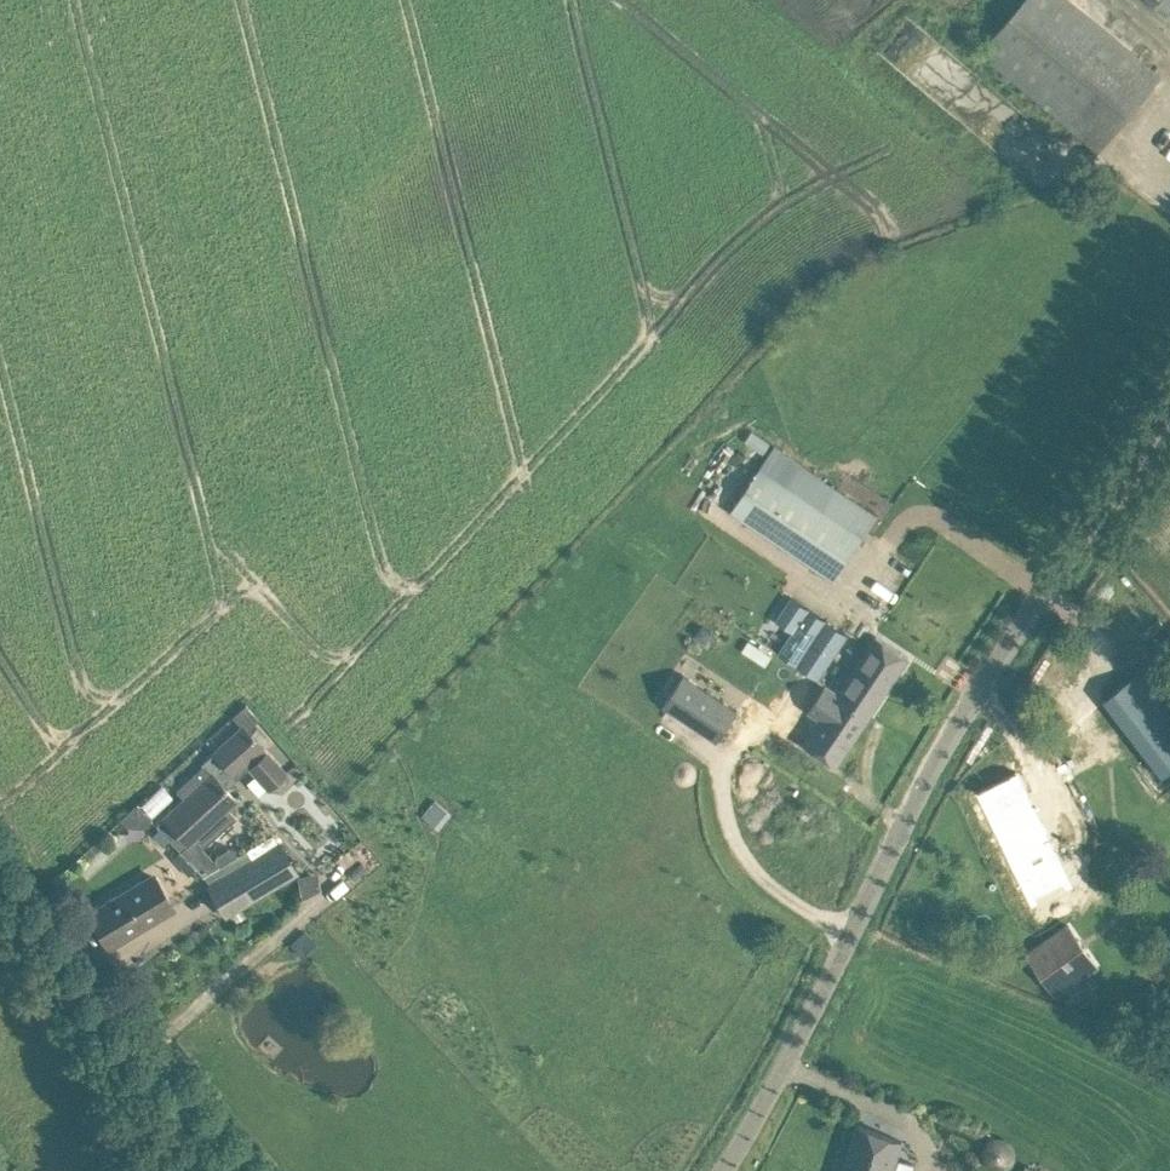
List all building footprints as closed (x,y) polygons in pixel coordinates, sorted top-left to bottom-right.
[(1097,150),(1162,73),(1074,0),(1021,0),(978,52),(1097,150)] [(1169,9),(1169,0),(1159,0),(1169,9)] [(774,445),(730,511),(834,580),(878,514),(774,445)] [(792,596),(777,619),(794,630),(787,640),(780,652),(818,677),(848,633),(792,596)] [(911,652),(879,630),(826,711),(813,703),(792,734),(836,764),(911,652)] [(1107,695),(1163,775),(1169,771),(1169,700),(1147,667),(1107,695)] [(684,673),(664,704),(665,704),(716,739),(718,740),(725,729),(738,710),(737,709),(736,709),(691,679),(685,675),(685,674),(684,673)] [(233,773),(245,762),(268,787),(285,772),(242,725),(214,751),(233,773)] [(163,817),(154,825),(179,852),(191,841),(200,851),(233,821),(224,811),(236,800),(227,789),(225,787),(217,779),(228,769),(232,774),(233,773),(214,751),(201,763),(203,766),(175,791),(182,799),(163,817)] [(1031,909),(1053,898),(1075,888),(1039,813),(1017,770),(974,791),(1031,909)] [(296,872),(279,844),(273,833),(211,869),(218,880),(208,886),(225,914),(296,872)] [(142,885),(140,882),(88,913),(108,946),(160,915),(159,913),(173,904),(172,901),(170,902),(155,877),(142,885)] [(1069,924),(1029,953),(1056,992),(1068,984),(1097,963),(1069,924)] [(902,1138),(858,1123),(842,1170),(892,1170),(902,1138)] [(1042,1167),(1025,1163),(1023,1170),(1041,1170),(1042,1167)]
